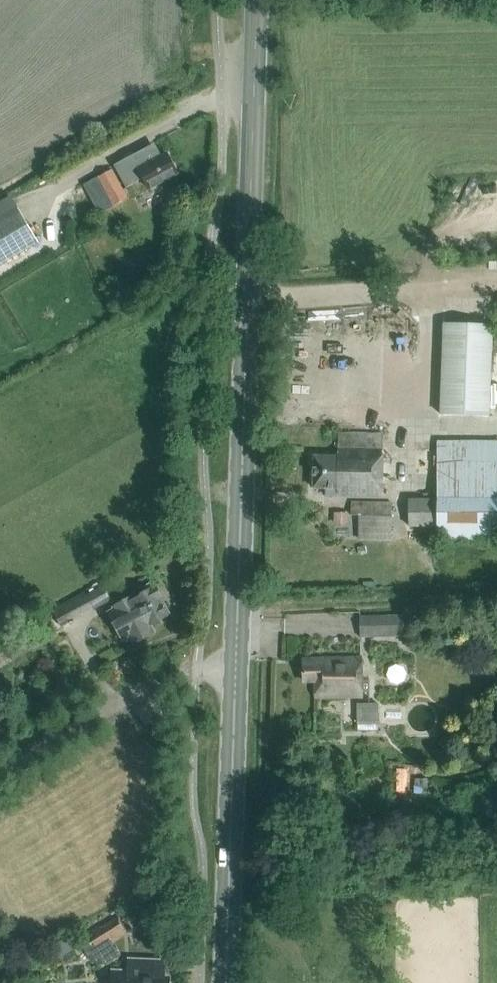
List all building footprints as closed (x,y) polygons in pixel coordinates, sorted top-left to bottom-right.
[(144,178),(150,189),(178,174),(167,154),(158,159),(151,146),(114,166),(126,188),(144,178)] [(108,196),(113,206),(127,198),(111,170),(98,177),(108,196)] [(98,177),(83,185),(99,214),(113,206),(108,196),(98,177)] [(39,243),(18,208),(0,218),(0,266),(39,243)] [(494,325),(443,323),(440,415),(490,417),(494,325)] [(437,441),(437,498),(408,498),(408,527),(437,527),(437,541),(496,541),(496,441),(437,441)] [(339,450),(339,456),(315,456),(314,488),(326,488),(326,496),(382,496),(383,451),(339,450)] [(392,541),(392,502),(358,503),(359,541),(392,541)] [(333,524),(348,525),(349,514),(334,513),(333,524)] [(92,611),(113,600),(104,584),(84,595),(82,592),(50,610),(60,627),(92,610),(92,611)] [(132,645),(151,634),(153,629),(150,625),(169,615),(153,588),(134,599),(134,600),(119,609),(117,604),(111,608),(112,609),(105,613),(122,643),(129,639),(132,645)] [(361,637),(385,637),(407,637),(406,615),(360,616),(361,637)] [(316,698),(363,697),(362,658),(327,658),(327,664),(304,664),(305,682),(315,682),(316,698)] [(364,702),(364,721),(387,721),(386,701),(364,702)] [(120,954),(112,940),(129,929),(120,916),(102,927),(100,925),(88,933),(90,937),(80,944),(90,959),(93,962),(99,965),(104,964),(120,954)] [(170,979),(163,979),(163,961),(133,960),(129,963),(129,971),(112,970),(112,982),(170,982),(170,979)]
